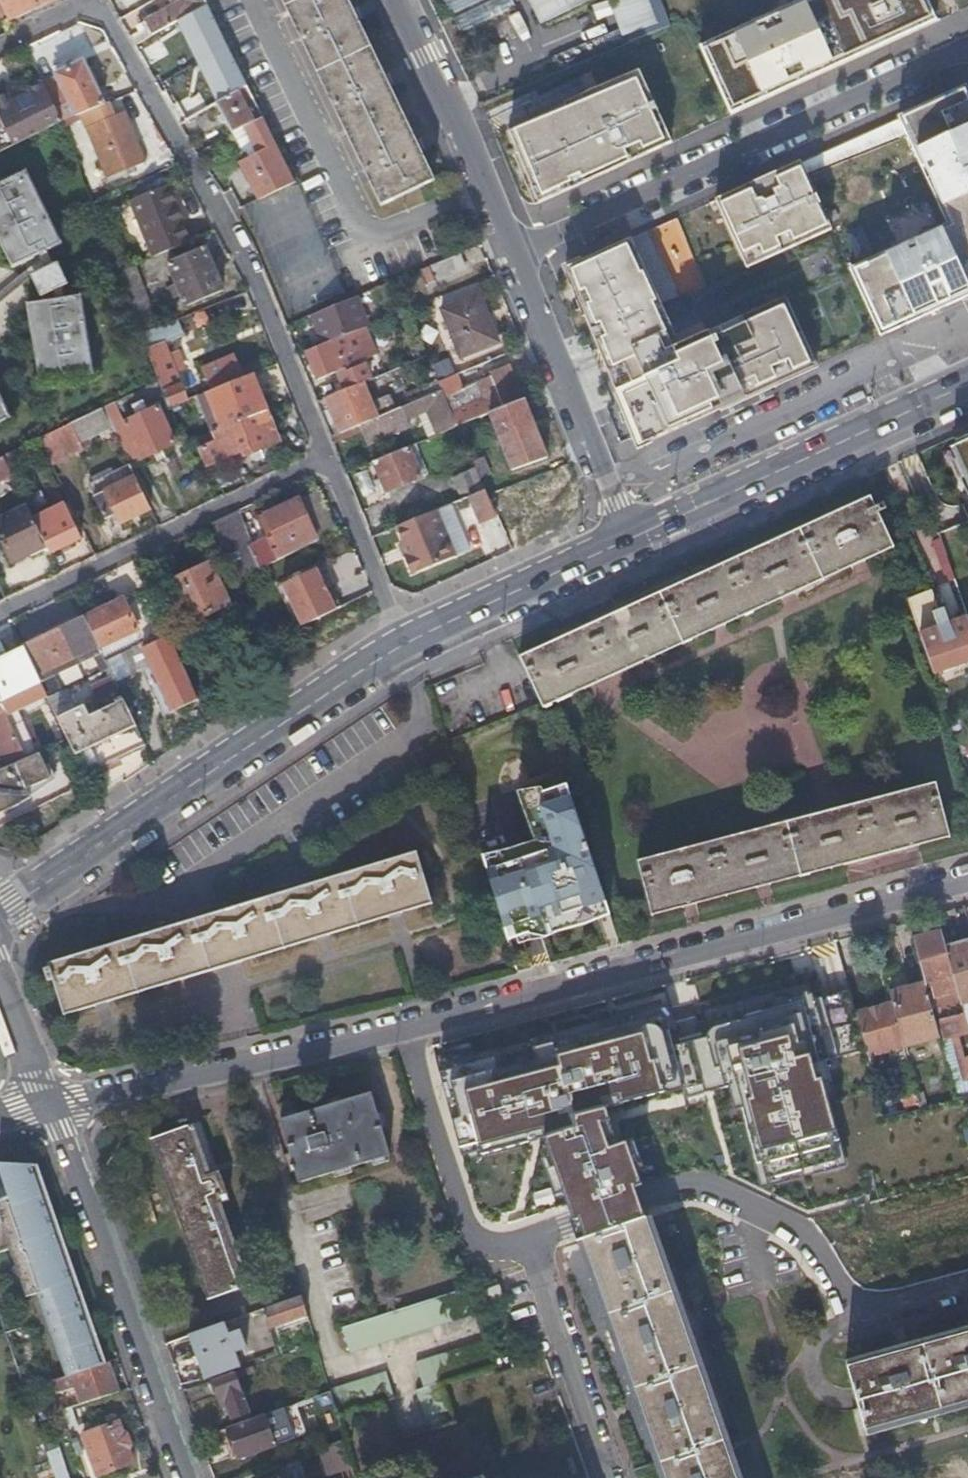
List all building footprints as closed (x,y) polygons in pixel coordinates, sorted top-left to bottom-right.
[(9,20),(52,0),(0,0),(0,1),(5,12),(9,20)] [(206,4),(204,0),(170,0),(173,4),(143,21),(151,36),(180,19),(206,4)] [(379,203),(431,178),(348,0),(283,0),(379,203)] [(450,12),(475,0),(444,0),(450,12)] [(459,30),(514,3),(512,0),(484,0),(452,16),(459,30)] [(539,21),(583,0),(529,0),(539,21)] [(659,0),(614,0),(624,27),(628,38),(629,41),(668,24),(659,0)] [(788,4),(790,9),(768,19),(766,14),(698,45),(729,114),(936,20),(928,0),(797,0),(788,4)] [(223,98),(246,84),(206,4),(180,19),(223,98)] [(628,38),(624,27),(552,57),(556,68),(628,38)] [(134,45),(148,37),(144,28),(129,37),(134,45)] [(81,114),(104,105),(83,61),(61,71),(59,65),(52,67),(57,77),(76,116),(81,114)] [(537,202),(671,141),(637,69),(508,129),(537,202)] [(153,79),(160,91),(176,83),(169,70),(153,79)] [(57,77),(43,83),(62,121),(76,116),(57,77)] [(43,82),(30,88),(40,112),(25,119),(10,88),(0,93),(0,117),(4,126),(13,145),(62,121),(43,83),(43,82)] [(233,133),(245,126),(252,122),(242,104),(253,98),(246,84),(223,98),(215,102),(233,133)] [(965,84),(896,115),(946,221),(851,266),(881,331),(967,291),(967,91),(965,84)] [(185,119),(209,105),(201,90),(177,104),(185,119)] [(115,117),(109,103),(104,105),(81,114),(107,178),(146,162),(126,113),(115,117)] [(295,181),(263,116),(252,122),(245,126),(258,149),(253,151),(254,154),(241,160),(258,196),(262,195),(295,181)] [(746,267),(831,228),(799,160),(714,199),(746,267)] [(0,182),(0,240),(12,265),(60,241),(25,170),(0,182)] [(185,243),(157,173),(120,189),(147,258),(185,243)] [(639,445),(816,364),(785,296),(679,345),(629,238),(565,267),(610,377),(639,445)] [(182,293),(187,306),(223,289),(205,246),(168,261),(177,283),(171,286),(175,296),(182,293)] [(464,269),(458,254),(422,269),(428,284),(464,269)] [(142,333),(160,326),(136,262),(118,269),(142,333)] [(477,292),(439,307),(458,355),(497,339),(477,292)] [(81,297),(29,302),(36,381),(89,375),(81,297)] [(364,326),(353,298),(313,314),(324,342),(364,326)] [(182,335),(175,319),(160,326),(142,333),(159,380),(164,392),(169,407),(186,399),(175,370),(183,366),(177,352),(169,355),(164,342),(182,335)] [(364,326),(324,342),(305,350),(317,379),(377,353),(366,325),(364,326)] [(210,390),(243,376),(238,366),(233,354),(201,367),(205,376),(202,377),(204,383),(207,382),(210,390)] [(243,376),(245,375),(250,373),(262,368),(258,358),(238,366),(243,376)] [(370,363),(347,373),(353,386),(360,383),(376,376),(370,363)] [(488,412),(522,398),(508,363),(489,371),(490,373),(476,379),(483,397),(451,411),(457,425),(488,412)] [(441,389),(442,392),(468,381),(463,368),(437,379),(441,389)] [(260,412),(265,410),(250,373),(245,375),(260,412)] [(197,395),(212,432),(260,412),(245,375),(243,376),(210,390),(197,395)] [(164,392),(159,380),(129,394),(134,405),(164,392)] [(353,386),(325,399),(340,433),(348,430),(375,418),(360,383),(353,386)] [(457,425),(451,411),(442,392),(441,389),(423,397),(438,433),(457,425)] [(391,397),(396,409),(413,401),(407,390),(391,397)] [(11,418),(0,396),(0,423),(11,418)] [(438,433),(423,397),(413,401),(429,436),(438,433)] [(547,456),(523,398),(522,398),(488,412),(511,469),(547,456)] [(112,426),(129,462),(174,442),(158,406),(124,422),(114,401),(103,406),(112,426)] [(103,406),(39,437),(51,463),(84,447),(81,440),(112,426),(103,406)] [(203,436),(196,439),(206,464),(249,446),(250,451),(278,439),(265,410),(260,412),(212,432),(203,436)] [(375,418),(348,430),(356,449),(390,435),(382,415),(375,418)] [(952,444),(967,479),(967,437),(952,444)] [(407,445),(420,475),(426,472),(413,443),(407,445)] [(407,445),(371,460),(385,490),(420,475),(407,445)] [(16,448),(3,454),(9,466),(22,460),(16,448)] [(3,454),(0,455),(0,480),(12,474),(9,466),(3,454)] [(476,468),(479,476),(490,471),(483,455),(472,459),(476,468)] [(114,525),(151,508),(130,464),(114,472),(94,481),(90,483),(105,518),(110,515),(114,525)] [(91,476),(94,481),(114,472),(111,466),(91,476)] [(454,478),(462,498),(467,496),(485,488),(479,476),(476,468),(454,478)] [(201,473),(213,500),(223,495),(213,473),(208,470),(201,473)] [(564,484),(535,496),(537,501),(566,490),(564,484)] [(485,488),(467,496),(479,524),(497,516),(493,508),(485,488)] [(318,490),(297,499),(316,541),(336,531),(318,490)] [(883,503),(876,506),(870,493),(519,654),(543,706),(894,545),(877,510),(885,507),(883,503)] [(518,497),(493,508),(497,516),(503,529),(542,513),(537,501),(535,496),(535,495),(520,501),(518,497)] [(236,510),(212,521),(234,580),(316,541),(297,499),(297,498),(257,516),(266,536),(246,545),(239,532),(244,529),(236,510)] [(46,545),(49,551),(81,536),(65,501),(33,516),(46,545)] [(450,503),(436,509),(455,553),(469,547),(450,503)] [(33,516),(27,505),(0,518),(0,535),(13,562),(46,545),(33,516)] [(436,509),(397,526),(403,540),(408,552),(403,554),(411,572),(455,553),(436,509)] [(408,552),(403,540),(398,542),(403,554),(408,552)] [(168,583),(187,624),(230,604),(210,563),(168,583)] [(282,583),(302,624),(335,608),(315,567),(282,583)] [(939,608),(932,587),(907,596),(920,633),(948,623),(943,607),(939,608)] [(124,597),(84,616),(99,649),(100,650),(139,631),(144,641),(139,643),(148,662),(170,709),(197,697),(147,592),(126,602),(124,597)] [(84,616),(23,645),(40,681),(46,693),(48,697),(60,692),(51,671),(99,649),(84,616)] [(967,616),(948,623),(920,633),(933,669),(967,657),(967,619),(967,616)] [(139,631),(100,650),(104,658),(139,643),(144,641),(139,631)] [(139,643),(104,658),(113,678),(148,662),(139,643)] [(23,645),(0,656),(0,700),(40,681),(23,645)] [(85,705),(57,718),(66,736),(83,772),(143,743),(113,678),(79,693),(85,705)] [(40,681),(0,700),(0,704),(4,712),(46,693),(40,681)] [(4,712),(0,704),(0,768),(24,757),(10,727),(4,712)] [(57,718),(52,707),(10,727),(24,757),(38,750),(66,736),(57,718)] [(38,750),(24,757),(0,768),(0,810),(9,807),(30,796),(26,786),(49,775),(38,750)] [(651,915),(949,836),(934,781),(636,860),(651,915)] [(566,783),(528,795),(542,845),(484,864),(506,938),(606,905),(566,783)] [(253,957),(255,956),(255,955),(282,946),(282,948),(285,947),(285,946),(313,937),(313,938),(315,937),(315,936),(326,933),(326,934),(328,933),(328,932),(355,924),(356,925),(358,924),(358,923),(386,915),(386,916),(388,916),(388,914),(398,911),(399,912),(402,912),(401,910),(429,902),(429,903),(432,902),(415,850),(414,850),(414,852),(385,861),(384,859),(371,863),(371,865),(343,873),(343,872),(340,873),(340,874),(313,882),(312,881),(296,886),(297,887),(269,896),(269,895),(266,896),(267,896),(238,905),(237,904),(151,931),(151,932),(123,941),(122,940),(120,940),(121,941),(92,950),(91,948),(77,953),(77,954),(50,963),(49,962),(47,962),(49,968),(44,969),(49,985),(54,984),(63,1014),(65,1014),(65,1013),(92,1005),(95,1005),(95,1004),(105,1001),(108,1001),(108,1000),(135,992),(135,993),(138,992),(138,991),(165,982),(166,983),(168,982),(168,981),(179,978),(179,979),(181,979),(181,977),(239,960),(239,961),(241,960),(241,959),(252,956),(253,957)] [(910,936),(923,982),(923,984),(942,980),(945,991),(932,995),(950,1069),(945,1070),(951,1093),(967,1089),(967,1040),(943,943),(939,929),(910,936)] [(943,943),(967,1040),(967,937),(943,943)] [(923,982),(887,991),(889,1001),(901,1044),(936,1035),(923,984),(923,982)] [(854,1011),(847,988),(775,1007),(773,1000),(741,1008),(743,1018),(707,1028),(707,1031),(668,1042),(659,1012),(530,1045),(534,1058),(496,1068),(493,1055),(438,1070),(458,1146),(477,1141),(481,1153),(544,1135),(572,1222),(578,1239),(643,1215),(637,1201),(632,1186),(639,1183),(624,1140),(615,1143),(607,1119),(598,1124),(594,1111),(604,1108),(602,1101),(632,1092),(634,1099),(680,1087),(683,1098),(734,1083),(755,1163),(759,1161),(764,1178),(836,1158),(831,1140),(836,1139),(815,1061),(863,1048),(854,1011)] [(901,1044),(889,1001),(854,1011),(863,1048),(865,1054),(901,1044)] [(913,1091),(911,1081),(898,1085),(904,1105),(916,1102),(913,1091)] [(916,1102),(924,1100),(921,1089),(913,1091),(916,1102)] [(297,1181),(387,1161),(370,1098),(279,1118),(292,1163),(289,1164),(290,1169),(293,1168),(297,1181)] [(217,1169),(210,1172),(193,1124),(192,1121),(149,1137),(206,1298),(252,1282),(251,1280),(249,1281),(220,1200),(227,1198),(217,1169)] [(6,1246),(24,1294),(35,1290),(65,1372),(98,1361),(25,1163),(0,1163),(0,1195),(2,1200),(0,1201),(0,1248),(6,1246)] [(725,1436),(650,1215),(582,1238),(582,1239),(577,1241),(650,1459),(657,1477),(739,1477),(725,1436)] [(467,1284),(465,1285),(473,1311),(475,1310),(467,1284)] [(473,1311),(465,1285),(340,1325),(348,1350),(473,1311)] [(305,1312),(299,1292),(262,1306),(269,1324),(305,1312)] [(226,1333),(221,1320),(188,1332),(204,1376),(237,1364),(232,1349),(244,1345),(238,1328),(226,1333)] [(941,1331),(872,1350),(842,1358),(844,1363),(843,1364),(861,1429),(862,1428),(863,1434),(967,1405),(967,1324),(941,1331)] [(484,1338),(482,1339),(490,1364),(492,1364),(484,1338)] [(65,1372),(49,1377),(54,1391),(72,1384),(78,1401),(116,1388),(106,1359),(98,1361),(65,1372)] [(247,1410),(233,1370),(209,1378),(215,1394),(217,1393),(221,1403),(226,1401),(231,1416),(247,1410)] [(233,1423),(250,1417),(247,1410),(231,1416),(233,1423)] [(270,1417),(232,1432),(245,1464),(283,1449),(270,1417)] [(130,1459),(116,1418),(81,1431),(95,1471),(130,1459)] [(38,1431),(54,1477),(67,1477),(68,1477),(57,1444),(56,1445),(51,1427),(38,1431)]
